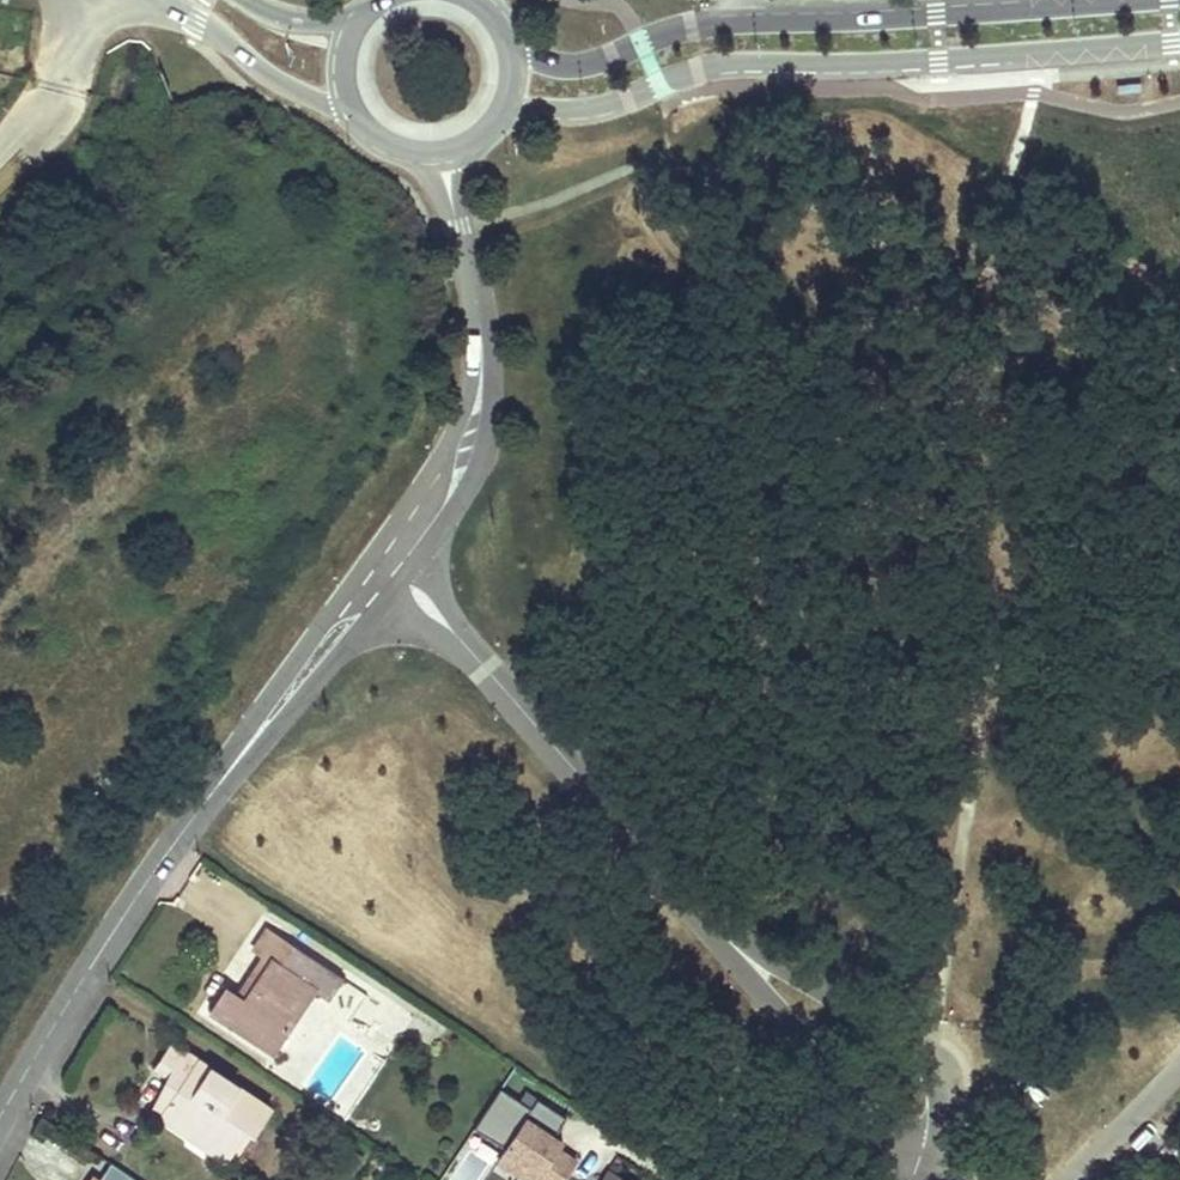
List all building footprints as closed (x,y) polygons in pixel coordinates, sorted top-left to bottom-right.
[(195,754),(197,750),(202,745),(194,738),(187,734),(179,746),(193,757),(195,754)] [(293,947),(266,930),(252,950),(269,961),(270,959),(281,966),(293,947)] [(224,989),(217,1000),(210,1011),(272,1052),(314,988),(329,998),(341,979),(293,947),(281,966),(270,959),(269,961),(243,1001),(224,989)] [(191,1136),(194,1133),(197,1129),(231,1153),(247,1130),(254,1134),(272,1109),(172,1042),(155,1066),(175,1079),(172,1085),(179,1089),(160,1116),(189,1136),(191,1136)] [(160,1116),(179,1089),(172,1085),(154,1111),(160,1116)] [(504,1092),(477,1132),(508,1153),(500,1164),(521,1178),(527,1176),(533,1179),(570,1179),(579,1165),(561,1153),(553,1148),(557,1141),(570,1122),(541,1103),(534,1113),(504,1092)] [(233,1165),(254,1134),(247,1130),(231,1153),(197,1129),(194,1133),(191,1136),(212,1151),(233,1165)] [(212,1151),(191,1136),(189,1136),(184,1144),(206,1159),(212,1151)] [(566,1147),(557,1141),(553,1148),(561,1153),(566,1147)]
